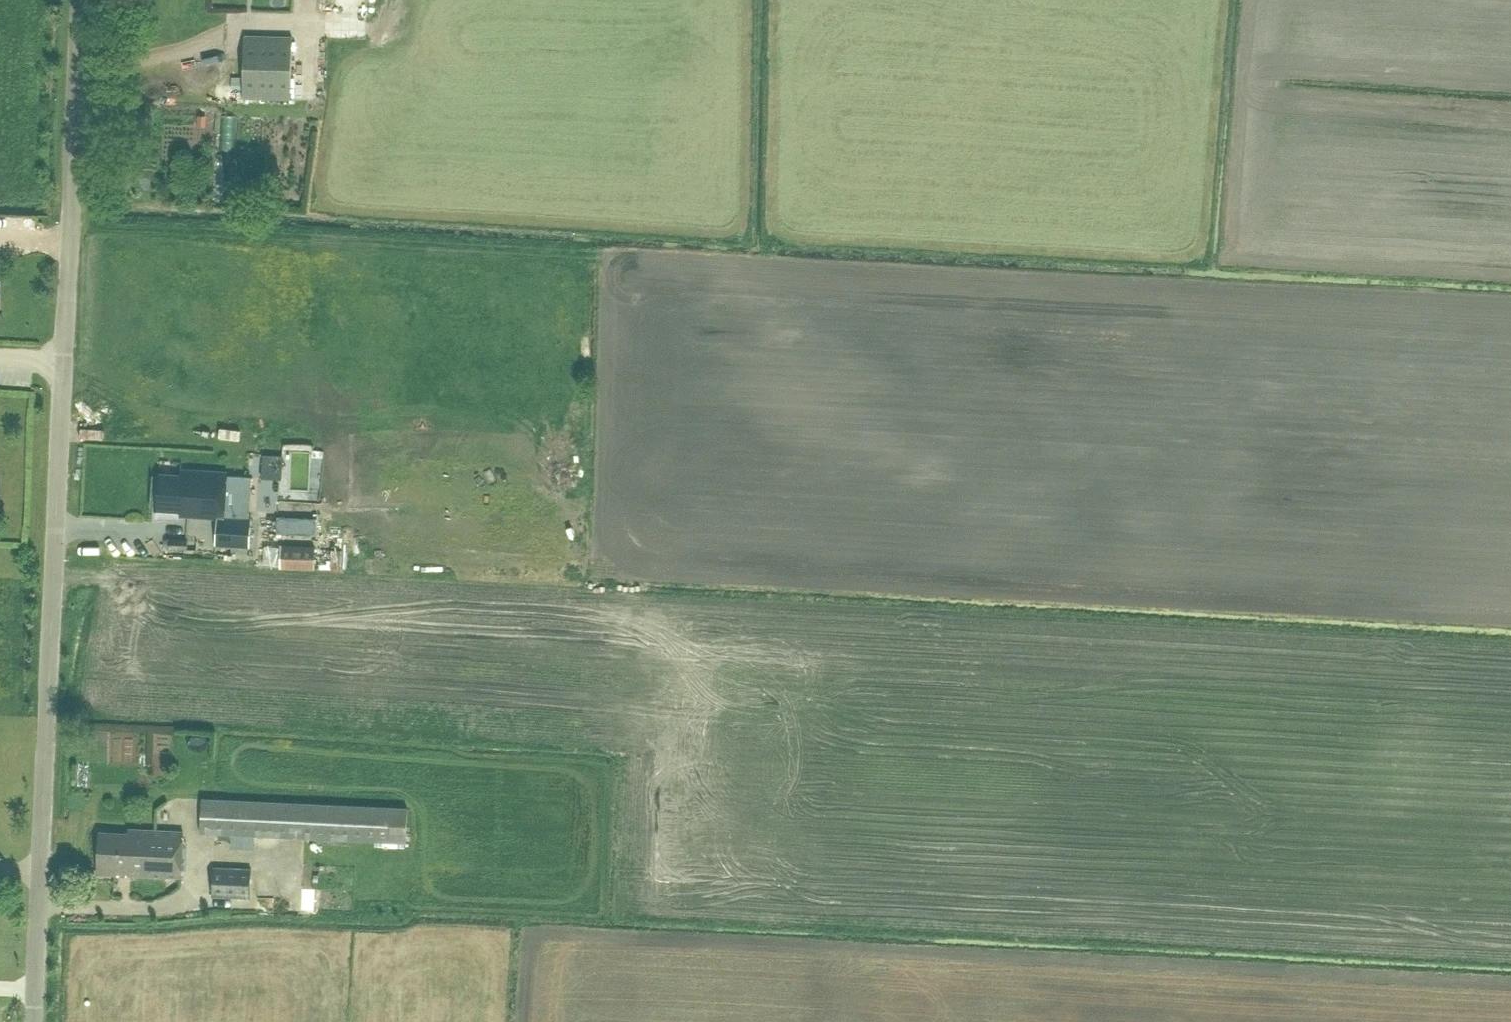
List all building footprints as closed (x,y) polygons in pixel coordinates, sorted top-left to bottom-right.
[(289,99),(292,36),(244,34),(242,98),(289,99)] [(267,485),(285,485),(284,466),(266,466),(267,485)] [(248,547),(251,518),(223,516),(226,472),(180,468),(180,474),(159,473),(156,511),(178,512),(178,515),(217,518),(215,544),(248,547)] [(302,510),(302,527),(320,527),(320,509),(302,510)] [(167,549),(188,550),(188,539),(168,537),(167,549)] [(281,542),(280,566),(314,568),(315,544),(281,542)] [(547,580),(548,562),(539,561),(538,579),(547,580)] [(93,758),(124,757),(124,729),(93,729),(93,758)] [(184,736),(183,749),(199,750),(200,737),(184,736)] [(405,843),(407,807),(201,796),(199,833),(304,838),(405,843)] [(180,877),(182,830),(127,827),(127,831),(99,830),(97,873),(180,877)] [(251,899),(252,882),(252,870),(241,869),(213,868),(212,879),(211,896),(239,898),(251,899)]
